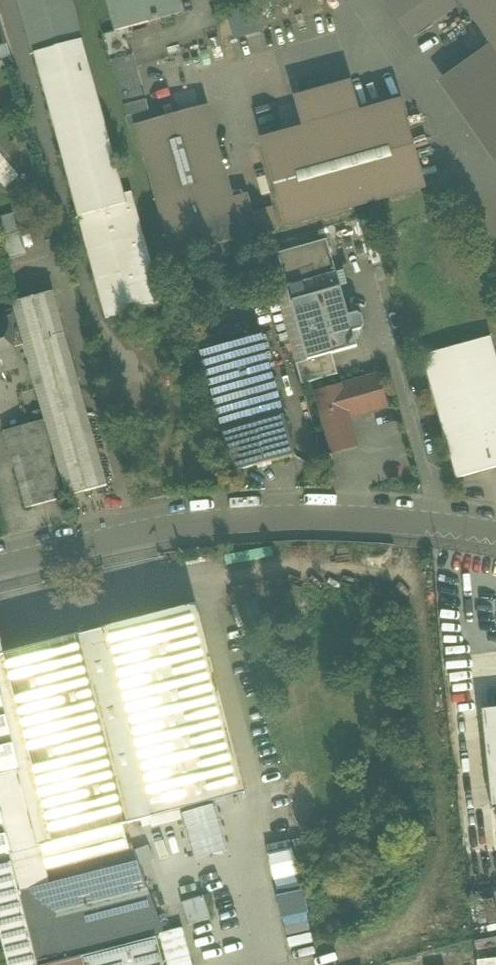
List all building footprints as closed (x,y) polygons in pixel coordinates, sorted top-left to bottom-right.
[(126,204),(123,195),(102,116),(70,0),(19,0),(78,217),(126,204)] [(119,31),(179,14),(175,0),(110,0),(119,31)] [(491,44),(495,51),(495,0),(461,0),(491,44)] [(228,11),(234,37),(262,31),(256,5),(228,11)] [(216,17),(222,39),(233,36),(227,14),(216,17)] [(112,61),(127,57),(119,31),(104,35),(112,61)] [(491,44),(445,76),(495,150),(495,51),(491,44)] [(112,61),(114,72),(136,67),(133,56),(127,57),(112,61)] [(114,72),(117,83),(139,78),(136,67),(114,72)] [(117,83),(120,94),(142,89),(139,78),(117,83)] [(300,101),(309,133),(356,120),(347,88),(300,101)] [(120,94),(123,106),(145,100),(142,89),(120,94)] [(146,100),(145,100),(123,106),(126,117),(149,111),(146,100)] [(402,107),(356,120),(309,133),(262,146),(285,226),(425,187),(402,107)] [(175,257),(237,240),(227,205),(200,108),(138,125),(175,257)] [(131,193),(123,195),(126,204),(133,202),(131,193)] [(247,200),(227,205),(237,240),(257,235),(251,214),(247,200)] [(78,217),(95,280),(119,274),(123,289),(156,280),(143,236),(133,202),(126,204),(78,217)] [(251,214),(257,235),(279,229),(272,207),(251,214)] [(0,217),(0,240),(5,258),(25,253),(14,213),(0,217)] [(278,254),(291,302),(340,288),(327,240),(278,254)] [(163,303),(156,280),(123,289),(119,274),(95,280),(106,319),(163,303)] [(404,290),(422,356),(469,343),(450,277),(404,290)] [(348,316),(340,288),(291,302),(307,361),(332,354),(356,347),(352,332),(361,330),(364,325),(361,316),(357,314),(348,316)] [(12,303),(67,497),(107,486),(52,292),(12,303)] [(2,313),(12,348),(23,345),(13,310),(2,313)] [(18,367),(12,348),(2,313),(0,314),(0,372),(18,367)] [(456,479),(495,467),(495,359),(490,337),(469,343),(422,356),(456,479)] [(202,355),(235,472),(294,456),(261,339),(202,355)] [(296,364),(302,385),(337,374),(332,354),(307,361),(296,364)] [(316,393),(333,453),(356,446),(348,417),(386,406),(378,376),(316,393)] [(4,432),(26,509),(64,498),(42,421),(4,432)] [(196,605),(78,636),(127,824),(244,793),(196,605)] [(127,824),(78,636),(4,655),(0,656),(0,700),(38,846),(122,825),(127,824)] [(80,957),(79,952),(155,933),(163,931),(139,867),(134,851),(131,846),(128,847),(43,868),(38,846),(0,700),(0,936),(7,964),(82,964),(80,957)] [(481,710),(492,809),(495,809),(495,708),(481,710)] [(128,847),(122,825),(38,846),(43,868),(128,847)] [(149,845),(134,851),(139,867),(155,861),(149,845)] [(278,895),(301,890),(296,863),(272,869),(278,895)] [(301,890),(278,895),(276,895),(281,919),(283,919),(306,913),(309,913),(303,889),(301,890)] [(181,902),(188,926),(211,920),(204,896),(181,902)] [(306,913),(283,919),(287,936),(310,931),(306,913)] [(167,964),(193,964),(183,928),(159,933),(167,964)] [(79,952),(80,957),(156,938),(155,933),(79,952)] [(156,938),(80,957),(82,964),(163,964),(156,938)]
